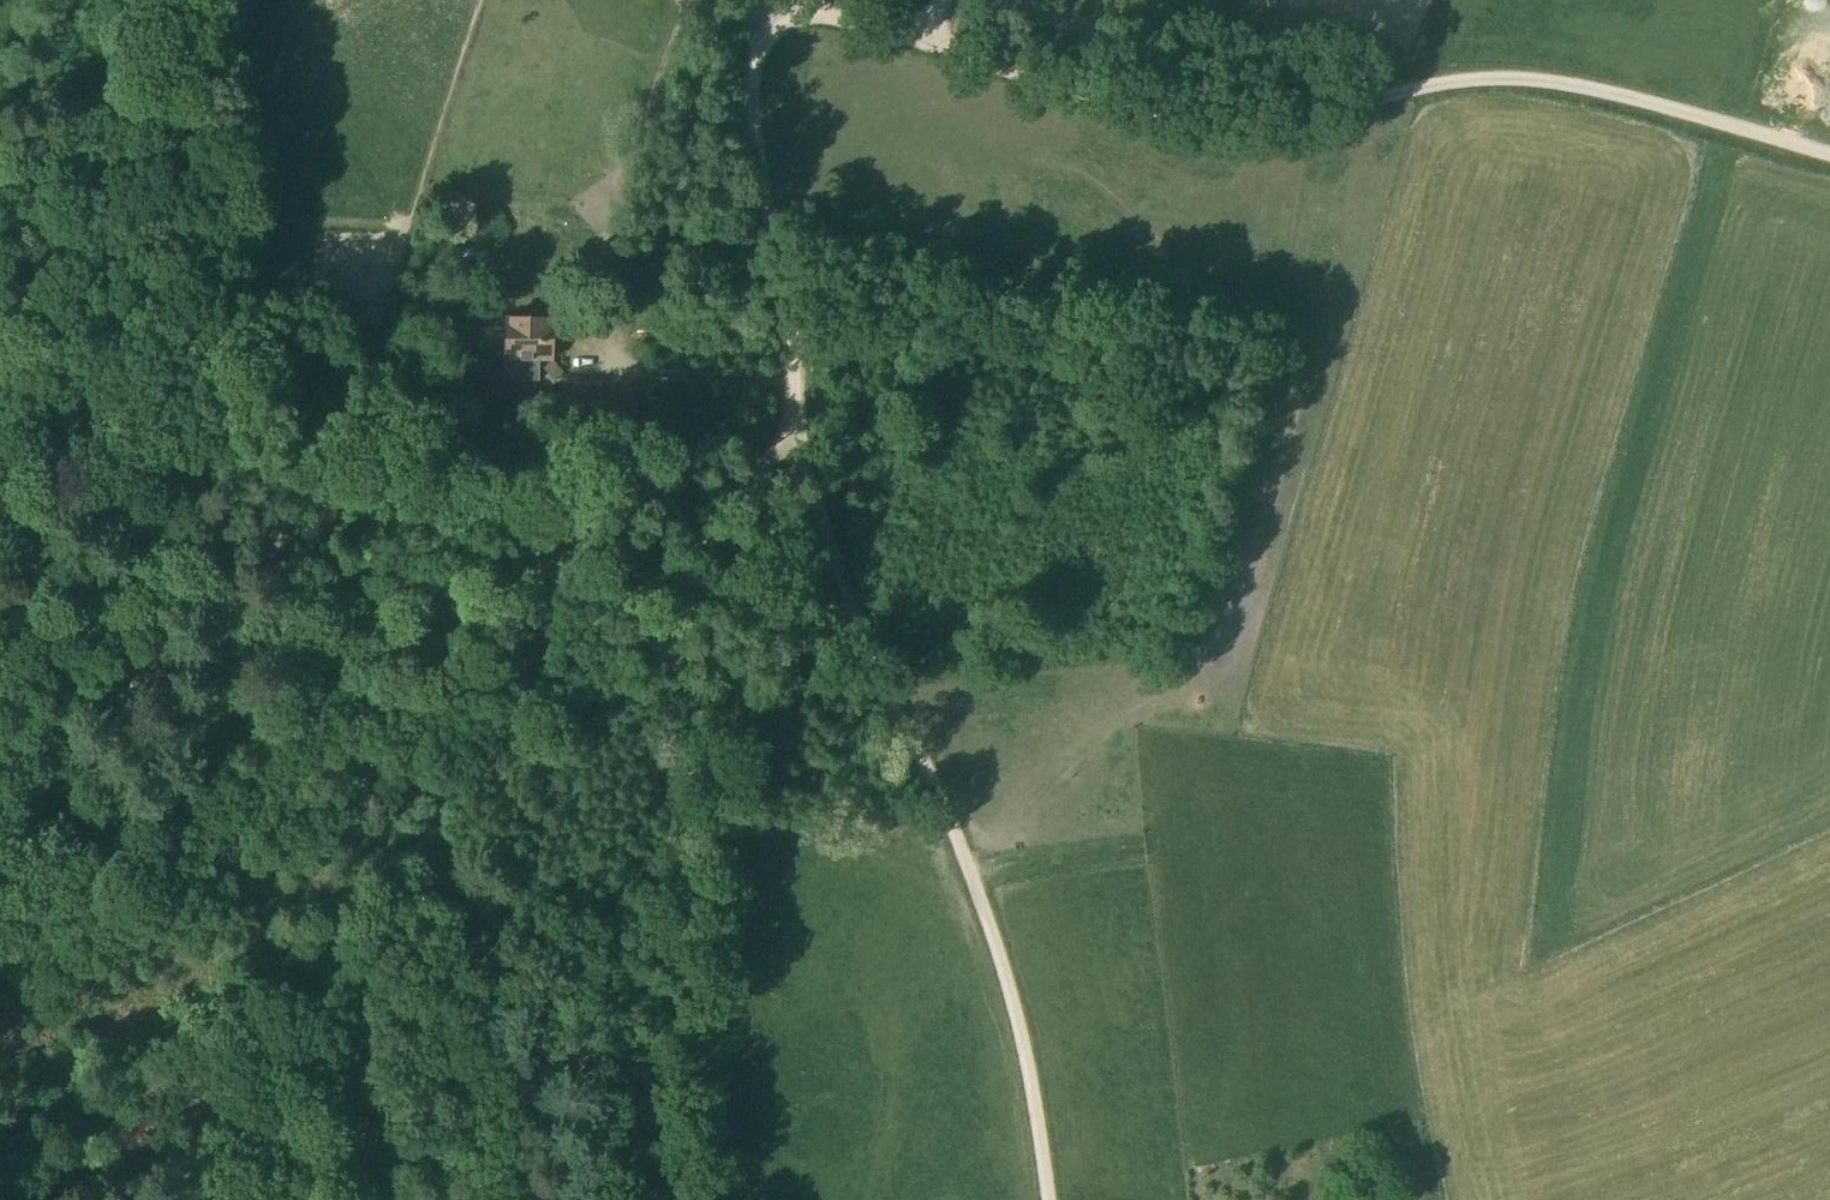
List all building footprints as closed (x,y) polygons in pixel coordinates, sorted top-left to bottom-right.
[(552,319),(505,318),(505,381),(539,381),(539,361),(552,361),(552,319)] [(598,384),(572,384),(573,410),(598,410),(598,384)] [(472,385),(441,385),(441,407),(472,407),(472,385)]
